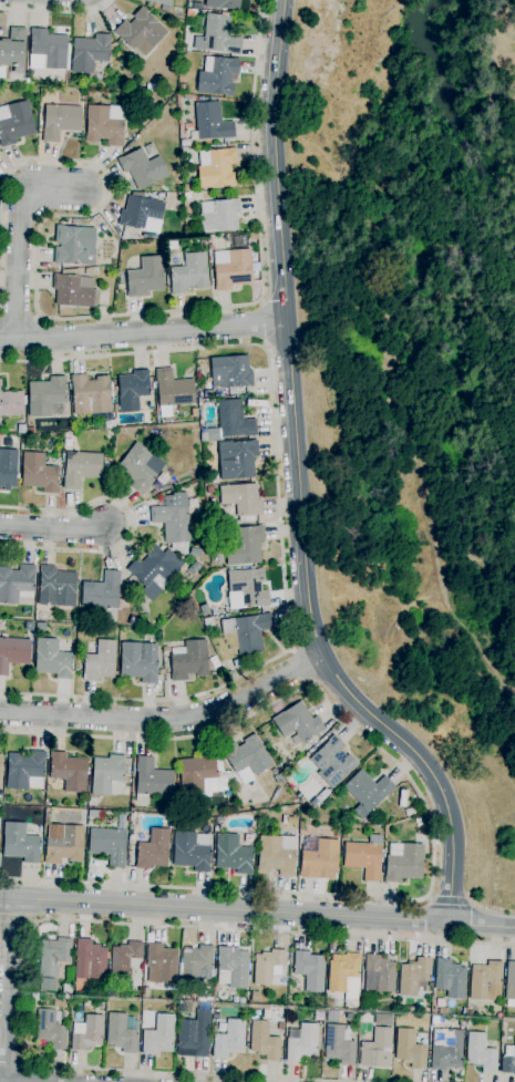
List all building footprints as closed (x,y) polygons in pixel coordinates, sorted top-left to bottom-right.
[(205,7),(206,0),(239,0),(238,11),(205,7)] [(144,56),(135,48),(132,51),(113,32),(124,20),(128,25),(135,19),(132,17),(142,7),(146,11),(167,32),(144,56)] [(239,54),(226,53),(226,52),(203,50),(206,13),(230,16),(228,38),(241,39),(239,54)] [(6,69),(0,68),(0,41),(9,42),(9,28),(25,29),(23,73),(13,73),(13,66),(6,66),(6,69)] [(65,71),(44,69),(44,70),(29,69),(30,55),(29,55),(31,29),(47,29),(47,34),(68,35),(65,71)] [(93,74),(71,72),(73,38),(94,40),(94,34),(110,35),(109,62),(93,61),(93,74)] [(233,95),(196,93),(198,72),(204,72),(205,56),(233,60),(233,59),(239,59),(238,75),(231,74),(230,83),(234,83),(233,95)] [(16,144),(0,148),(0,108),(27,101),(35,134),(14,140),(16,144)] [(198,140),(198,138),(190,140),(190,132),(197,132),(195,103),(219,102),(220,123),(234,122),(235,137),(198,140)] [(59,144),(43,143),(45,105),(82,107),(80,132),(59,130),(59,144)] [(123,147),(106,146),(107,140),(97,140),(97,142),(85,142),(87,105),(109,106),(124,107),(123,147)] [(138,190),(128,172),(123,174),(116,159),(122,156),(122,157),(141,148),(147,162),(159,156),(168,175),(138,190)] [(198,188),(197,167),(199,166),(198,152),(236,148),(237,165),(230,165),(230,173),(234,173),(235,186),(198,188)] [(159,235),(143,231),(143,229),(124,226),(124,227),(117,225),(121,209),(124,210),(127,195),(164,203),(161,221),(162,221),(159,235)] [(200,234),(199,215),(214,214),(213,202),(235,199),(235,198),(239,198),(240,215),(237,215),(238,230),(200,234)] [(200,213),(200,204),(213,203),(213,212),(200,213)] [(85,265),(54,264),(54,248),(60,248),(60,244),(55,244),(55,226),(63,226),(63,227),(94,228),(93,249),(81,249),(81,251),(85,251),(85,265)] [(234,248),(233,236),(244,236),(245,247),(234,248)] [(217,291),(214,253),(249,249),(253,284),(231,285),(231,290),(217,291)] [(171,295),(169,288),(171,288),(169,268),(185,267),(184,255),(205,253),(207,282),(208,282),(208,289),(196,290),(195,287),(186,287),(187,293),(171,295)] [(127,298),(126,271),(141,270),(141,258),(162,256),(164,290),(143,292),(143,297),(127,298)] [(92,308),(55,306),(56,290),(52,289),(53,274),(58,274),(56,275),(61,275),(61,270),(79,269),(78,276),(79,276),(79,277),(93,278),(93,289),(97,290),(96,307),(92,307),(92,308)] [(219,389),(219,384),(212,384),(209,359),(247,355),(248,371),(253,371),(254,387),(249,388),(249,387),(219,389)] [(165,421),(165,418),(159,418),(159,413),(156,413),(156,410),(158,409),(157,382),(156,382),(155,369),(172,368),(173,381),(194,379),(195,404),(171,405),(172,416),(171,416),(171,421),(165,421)] [(121,413),(117,377),(133,375),(132,372),(147,370),(150,395),(137,396),(138,412),(121,413)] [(74,415),(71,375),(85,374),(86,381),(95,380),(95,378),(109,375),(110,382),(107,382),(111,412),(74,415)] [(29,418),(29,383),(49,382),(49,377),(64,377),(65,403),(50,404),(50,416),(29,418)] [(23,416),(0,417),(0,379),(1,392),(22,392),(23,416)] [(215,437),(214,431),(218,431),(217,401),(241,400),(243,420),(256,419),(257,436),(244,437),(244,436),(215,437)] [(106,430),(106,427),(105,427),(104,421),(114,421),(115,429),(106,430)] [(72,447),(64,446),(65,439),(73,440),(72,447)] [(220,481),(217,443),(257,440),(258,456),(254,456),(255,478),(220,481)] [(142,497),(128,487),(133,481),(126,476),(124,480),(113,472),(135,442),(165,464),(145,490),(146,491),(142,497)] [(16,487),(0,487),(0,450),(17,450),(16,487)] [(58,494),(42,493),(42,488),(21,487),(23,452),(44,453),(43,465),(60,466),(58,494)] [(79,491),(64,490),(65,452),(102,454),(101,478),(80,477),(79,491)] [(209,484),(208,476),(217,475),(218,483),(209,484)] [(235,525),(235,521),(239,521),(238,516),(236,516),(236,504),(220,505),(219,486),(257,484),(258,499),(261,499),(262,515),(259,516),(259,515),(254,515),(254,524),(235,525)] [(172,549),(171,544),(165,544),(164,523),(151,524),(150,507),(164,506),(164,507),(187,506),(189,543),(188,543),(187,556),(172,549)] [(226,566),(224,545),(234,544),(233,532),(236,532),(236,528),(262,525),(265,542),(259,542),(261,563),(226,566)] [(151,602),(141,592),(146,587),(132,574),(131,575),(126,570),(136,558),(142,563),(147,556),(145,554),(155,544),(164,553),(167,548),(185,565),(151,602)] [(17,602),(0,602),(0,567),(11,567),(11,570),(19,571),(19,565),(35,566),(35,571),(34,571),(33,592),(32,592),(32,599),(17,598),(17,602)] [(74,607),(37,605),(39,566),(55,567),(55,573),(75,573),(74,607)] [(229,610),(227,571),(262,569),(264,583),(261,583),(261,590),(268,590),(269,606),(244,607),(244,609),(229,610)] [(117,609),(81,607),(82,583),(103,584),(104,570),(120,570),(117,609)] [(239,657),(236,632),(222,635),(220,620),(270,614),(272,629),(260,631),(264,652),(239,657)] [(204,628),(203,618),(212,616),(213,627),(204,628)] [(7,677),(0,676),(0,638),(31,639),(29,664),(8,663),(7,677)] [(72,680),(55,679),(55,674),(34,673),(37,638),(58,639),(56,651),(73,652),(72,680)] [(171,681),(169,673),(172,673),(169,655),(172,655),(171,648),(185,647),(185,641),(206,639),(209,676),(195,677),(195,674),(187,674),(187,680),(171,681)] [(97,681),(83,680),(84,655),(96,655),(96,640),(115,640),(114,678),(97,678),(97,681)] [(157,684),(140,683),(141,678),(120,677),(122,642),(157,643),(156,657),(158,657),(157,684)] [(234,670),(231,661),(241,659),(244,667),(234,670)] [(309,749),(305,743),(302,744),(293,731),(282,738),(271,720),(299,701),(311,720),(316,717),(326,729),(317,734),(320,739),(309,749)] [(246,784),(238,772),(235,773),(225,756),(224,756),(220,751),(234,742),(237,746),(245,742),(243,740),(255,732),(259,739),(258,739),(274,764),(255,776),(256,777),(246,784)] [(332,790),(316,774),(319,771),(308,760),(316,752),(316,753),(329,740),(328,740),(331,736),(332,738),(333,735),(344,745),(339,751),(346,758),(349,754),(358,763),(353,769),(352,769),(341,780),(341,781),(332,790)] [(28,791),(6,790),(7,760),(7,753),(21,753),(21,756),(29,758),(29,751),(45,752),(44,779),(42,779),(42,790),(28,789),(28,791)] [(85,793),(64,792),(64,780),(49,779),(50,752),(66,752),(65,758),(87,759),(85,793)] [(181,794),(177,760),(202,756),(200,753),(214,752),(217,779),(200,780),(203,792),(181,794)] [(123,796),(110,795),(110,796),(91,795),(93,758),(107,759),(109,754),(125,755),(123,796)] [(147,803),(135,803),(137,755),(153,756),(153,770),(175,771),(174,795),(148,794),(147,803)] [(361,821),(351,812),(359,804),(341,787),(360,770),(374,784),(383,775),(394,787),(361,821)] [(319,804),(316,801),(318,797),(317,797),(325,789),(330,793),(319,804)] [(406,817),(404,811),(414,807),(416,814),(406,817)] [(39,864),(23,863),(23,862),(18,862),(18,858),(2,857),(4,822),(27,823),(27,825),(38,826),(37,836),(41,836),(39,864)] [(60,865),(43,864),(43,857),(44,857),(45,836),(61,837),(62,825),(83,826),(82,856),(82,863),(69,862),(69,859),(60,858),(60,865)] [(151,869),(134,869),(135,865),(136,865),(137,842),(150,843),(151,827),(169,828),(167,867),(151,866),(151,869)] [(124,868),(109,867),(109,855),(89,854),(90,828),(126,831),(124,868)] [(209,873),(193,872),(193,867),(172,867),(173,831),(196,832),(196,834),(208,835),(207,845),(210,845),(209,873)] [(253,875),(236,874),(236,869),(215,868),(216,834),(239,834),(238,847),(253,848),(253,875)] [(380,882),(363,882),(364,868),(343,868),(344,843),(369,843),(369,834),(381,835),(380,868),(381,868),(380,882)] [(295,878),(278,877),(278,870),(270,870),(270,873),(256,872),(257,866),(258,866),(259,835),(296,837),(295,878)] [(315,879),(298,878),(299,873),(300,873),(301,851),(302,845),(303,845),(305,837),(319,838),(339,839),(337,875),(315,874),(315,879)] [(400,883),(384,883),(384,876),(387,855),(389,855),(389,843),(402,844),(402,843),(423,844),(422,879),(401,878),(400,883)] [(55,991),(40,990),(41,977),(39,977),(41,940),(56,941),(56,938),(72,938),(71,962),(58,961),(56,978),(55,978),(55,991)] [(89,992),(74,992),(75,978),(74,978),(76,939),(92,939),(91,945),(100,945),(100,948),(106,948),(106,952),(110,952),(110,959),(106,959),(105,980),(89,979),(89,992)] [(128,977),(110,976),(111,947),(119,947),(119,945),(127,945),(127,941),(143,942),(142,959),(130,958),(128,977)] [(171,986),(158,986),(158,982),(147,982),(147,966),(146,966),(147,942),(163,944),(163,949),(178,949),(176,985),(171,983),(171,986)] [(199,985),(182,983),(183,952),(189,952),(189,950),(198,950),(198,946),(214,946),(213,969),(200,969),(199,985)] [(247,989),(228,988),(228,983),(218,983),(218,970),(217,970),(218,947),(234,947),(234,951),(248,951),(247,976),(249,976),(249,987),(247,987),(247,989)] [(270,986),(254,985),(255,955),(261,955),(261,952),(270,952),(270,949),(285,950),(285,966),(271,966),(270,986)] [(323,993),(303,992),(305,976),(292,975),(293,950),(309,951),(309,955),(325,956),(323,993)] [(357,1000),(344,1000),(344,992),(328,992),(329,960),(331,960),(331,955),(346,956),(346,954),(360,954),(358,993),(357,993),(357,1000)] [(394,992),(363,990),(364,971),(365,954),(380,955),(380,959),(389,959),(388,961),(395,962),(394,992)] [(416,997),(399,996),(400,964),(406,965),(406,961),(415,962),(416,957),(431,958),(430,982),(425,981),(425,992),(416,992),(416,997)] [(465,1000),(446,998),(446,990),(434,989),(436,958),(451,959),(451,965),(460,965),(460,967),(466,968),(465,1000)] [(487,1000),(468,999),(471,965),(486,966),(487,960),(502,961),(501,997),(487,996),(487,1000)] [(506,961),(514,962),(514,1007),(507,1007),(507,1000),(505,1000),(506,961)] [(72,995),(62,993),(63,985),(72,985),(72,995)] [(259,1002),(250,1001),(251,991),(259,992),(259,1002)] [(192,1012),(176,1011),(177,1002),(192,1003),(192,1012)] [(66,1049),(50,1048),(50,1044),(35,1043),(38,1009),(55,1010),(55,1011),(65,1011),(64,1026),(68,1026),(66,1049)] [(207,1058),(193,1057),(193,1053),(183,1053),(183,1052),(176,1051),(178,1020),(195,1020),(196,1009),(209,1010),(207,1058)] [(322,1021),(312,1021),(313,1010),(323,1011),(322,1021)] [(341,1023),(326,1023),(326,1010),(348,1011),(348,1017),(344,1017),(344,1020),(347,1020),(347,1022),(341,1022),(341,1023)] [(136,1054),(122,1053),(122,1048),(113,1048),(113,1045),(106,1045),(107,1012),(126,1013),(125,1029),(137,1030),(136,1054)] [(156,1055),(141,1054),(143,1030),(155,1031),(155,1013),(174,1014),(172,1052),(156,1052),(156,1055)] [(392,1026),(374,1024),(374,1013),(393,1014),(392,1026)] [(85,1051),(71,1050),(71,1033),(83,1034),(84,1014),(103,1016),(102,1045),(99,1045),(99,1048),(94,1047),(94,1049),(85,1048),(85,1051)] [(227,1059),(213,1058),(214,1033),(226,1034),(226,1019),(245,1020),(244,1052),(236,1052),(236,1054),(227,1053),(227,1059)] [(279,1061),(266,1060),(266,1055),(256,1055),(256,1052),(249,1051),(250,1020),(268,1021),(268,1037),(280,1037),(279,1061)] [(300,1062),(286,1062),(287,1038),(288,1038),(288,1029),(299,1030),(299,1023),(318,1024),(317,1055),(309,1055),(309,1059),(300,1058),(300,1062)] [(354,1065),(339,1064),(339,1061),(323,1059),(326,1023),(351,1026),(350,1041),(357,1042),(354,1065)] [(389,1068),(359,1065),(360,1053),(358,1053),(359,1048),(360,1048),(360,1042),(372,1042),(373,1027),(392,1028),(389,1068)] [(425,1070),(410,1069),(410,1063),(402,1063),(402,1060),(395,1060),(396,1028),(415,1029),(414,1044),(426,1045),(425,1070)] [(445,1071),(430,1070),(431,1045),(432,1045),(433,1029),(463,1031),(462,1068),(445,1066),(445,1071)] [(496,1073),(481,1073),(482,1068),(472,1066),(472,1064),(465,1063),(467,1032),(485,1032),(485,1049),(497,1049),(496,1073)] [(514,1047),(514,1038),(514,1074),(501,1073),(502,1057),(504,1057),(504,1045),(514,1047)]
